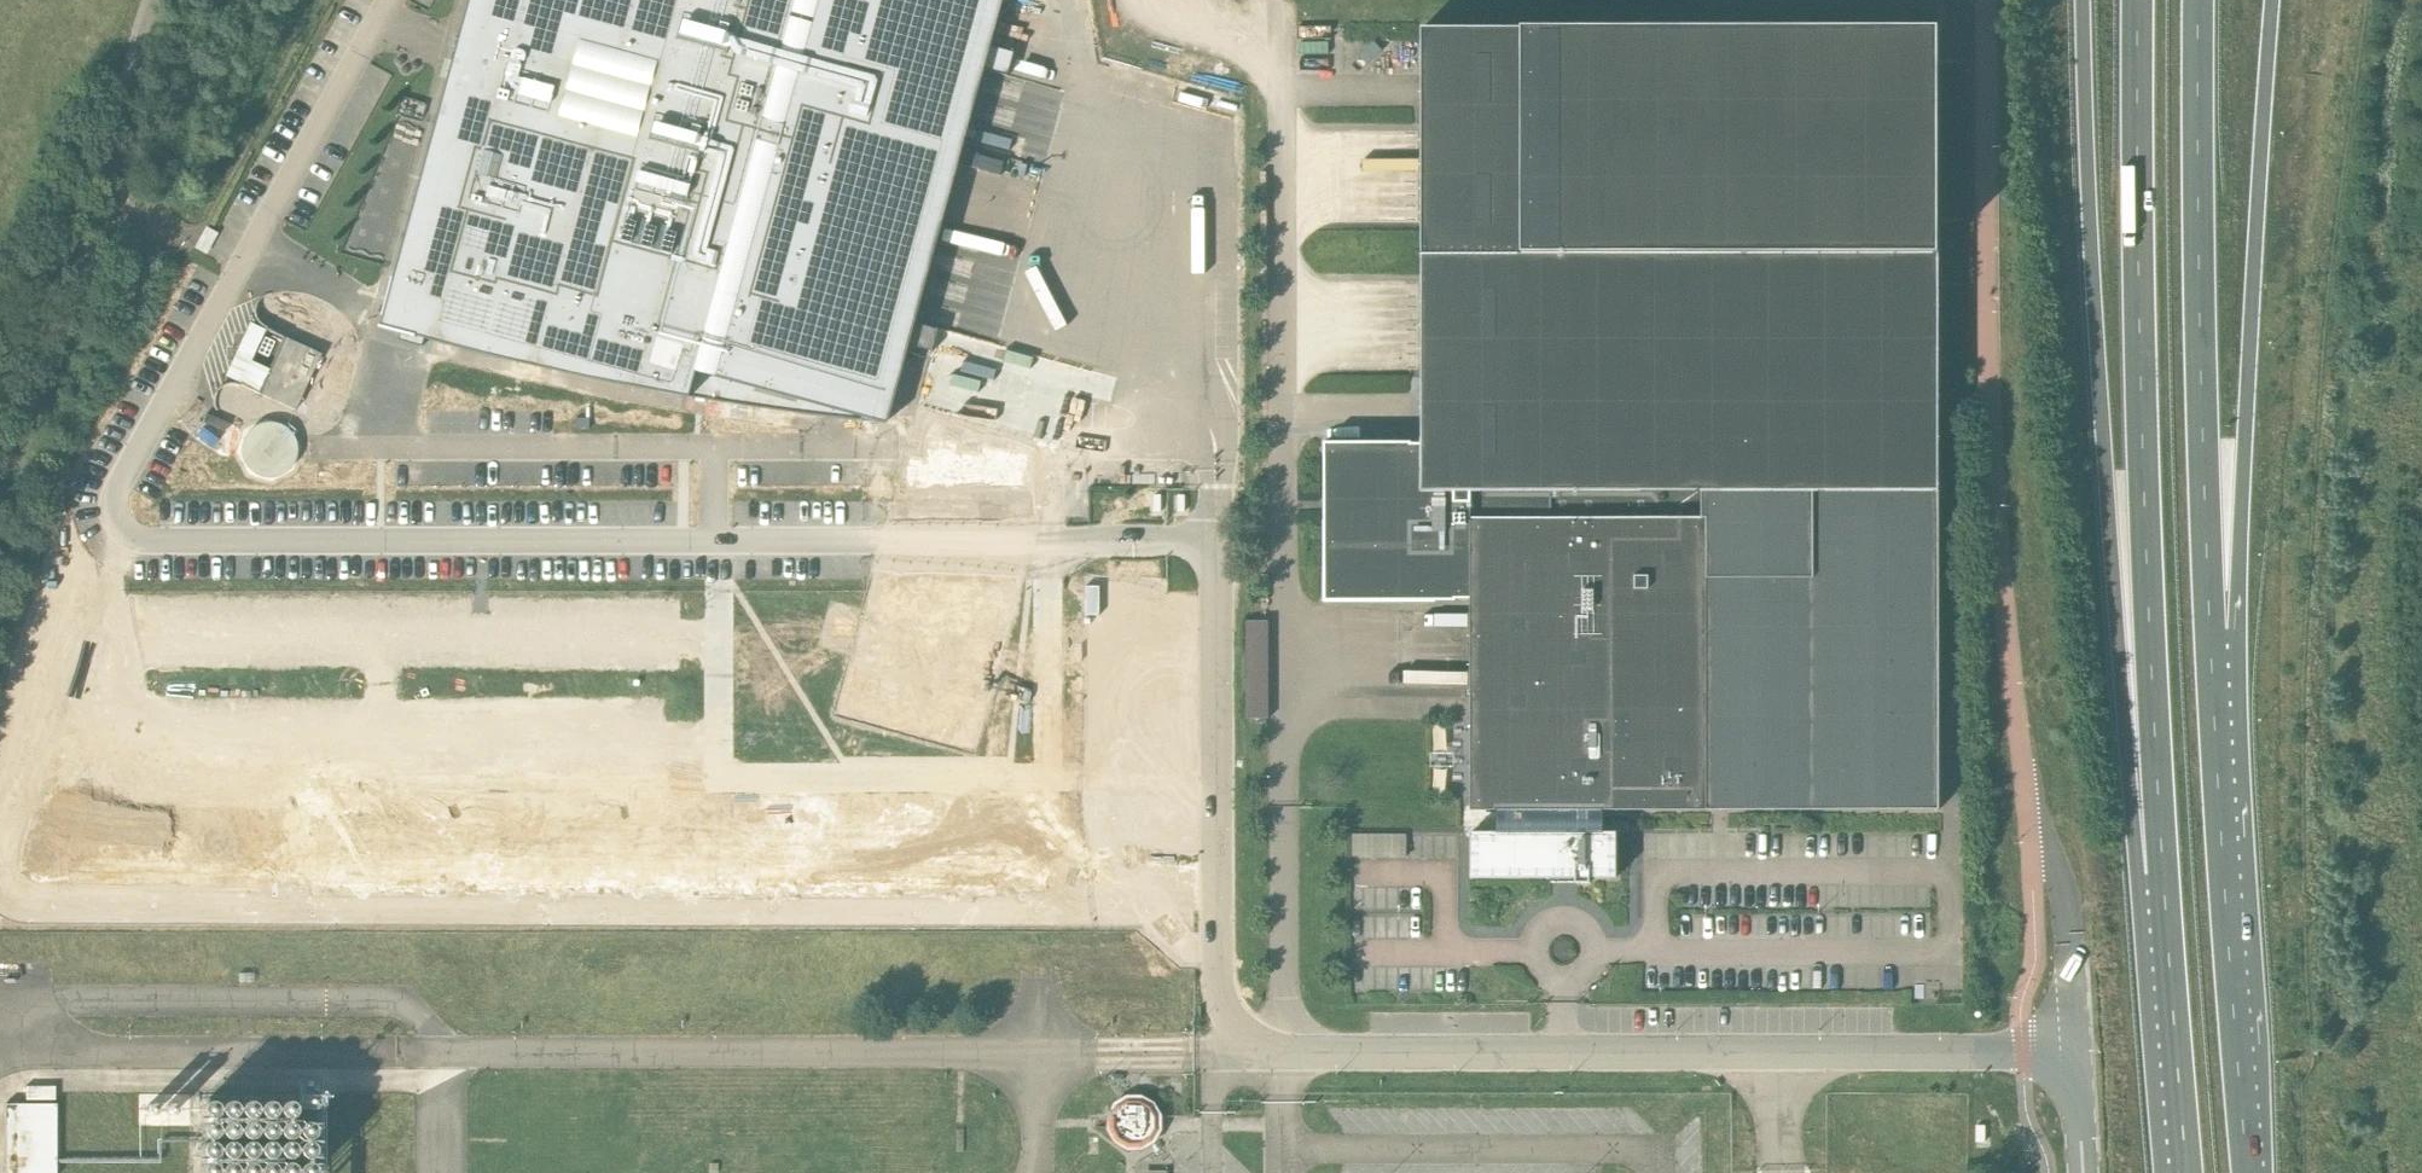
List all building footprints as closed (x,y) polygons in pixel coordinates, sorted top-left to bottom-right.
[(327,482),(346,487),(345,886),(867,888),(868,421),(885,423),(886,421),(876,418),(896,343),(930,352),(935,332),(902,323),(903,319),(930,218),(930,217),(950,143),(951,142),(971,67),(971,66),(973,62),(1006,71),(1012,51),(978,42),(989,0),(473,0),(393,293),(380,289),(327,482)] [(1939,34),(1423,34),(1423,254),(1423,442),(1329,442),(1329,601),(1472,601),(1472,810),(1498,810),(1498,832),(1472,832),(1472,878),(1576,878),(1576,883),(1590,883),(1591,878),(1617,878),(1617,832),(1604,832),(1604,810),(1938,810),(1939,254),(1939,34)] [(230,375),(265,391),(275,368),(241,352),(230,375)] [(1268,621),(1247,621),(1247,719),(1269,719),(1268,621)] [(8,1172),(59,1172),(60,1099),(38,1098),(39,1086),(33,1086),(32,1100),(9,1099),(8,1172)]
